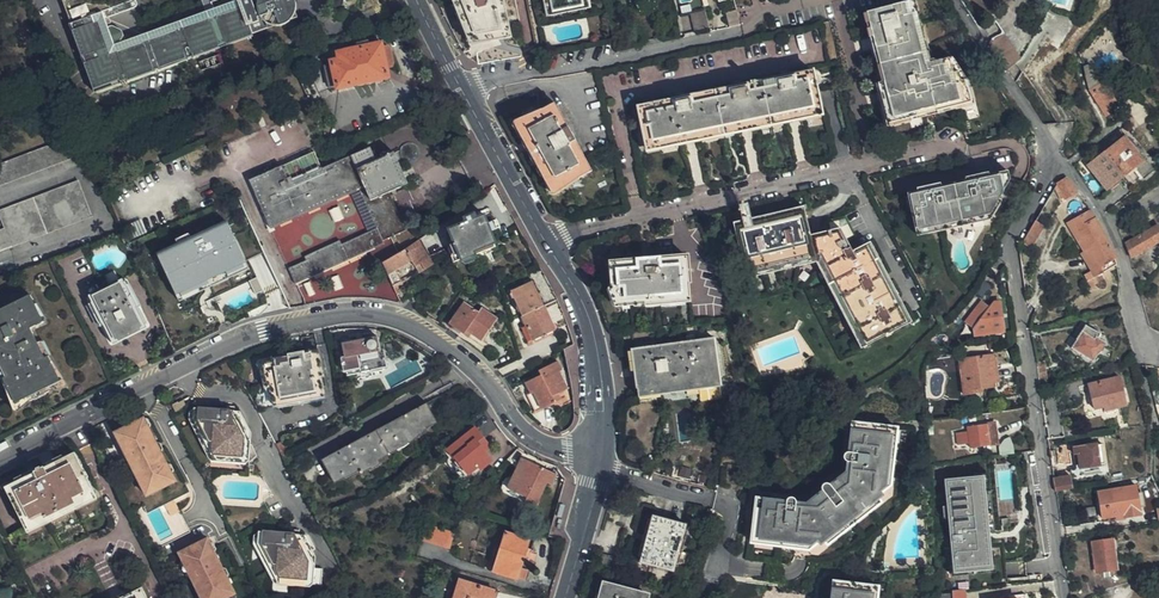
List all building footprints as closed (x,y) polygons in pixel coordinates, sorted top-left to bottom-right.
[(245,3),(183,25),(129,45),(126,38),(123,29),(112,25),(108,26),(105,19),(138,6),(136,0),(63,0),(88,66),(98,91),(238,40),(237,38),(244,35),(245,38),(256,34),(254,29),(266,24),(264,16),(269,22),(272,24),(277,25),(282,25),(288,23),(294,19),(296,17),(298,14),(299,8),(299,4),(298,0),(263,0),(262,1),(261,8),(258,0),(253,0),(245,3)] [(245,3),(244,0),(231,0),(181,18),(183,25),(245,3)] [(468,43),(509,34),(502,0),(451,0),(468,43)] [(595,0),(587,0),(589,6),(551,13),(548,0),(542,0),(546,22),(597,12),(595,0)] [(952,75),(949,60),(935,63),(932,61),(928,62),(928,65),(924,66),(908,4),(865,14),(882,82),(875,84),(886,122),(905,117),(906,119),(921,116),(921,113),(932,111),(932,112),(965,105),(963,94),(965,93),(962,83),(959,84),(957,74),(952,75)] [(740,26),(736,9),(725,12),(729,28),(740,26)] [(691,26),(708,23),(706,11),(689,14),(691,26)] [(129,45),(183,25),(181,18),(126,38),(129,45)] [(1002,35),(988,45),(991,51),(1003,70),(1018,60),(1002,35)] [(387,77),(385,70),(387,69),(392,68),(393,62),(390,51),(387,47),(381,48),(380,45),(338,54),(340,60),(333,62),(333,66),(338,87),(338,88),(373,80),(374,82),(385,79),(385,77),(387,77)] [(1126,65),(1120,55),(1113,59),(1116,64),(1110,67),(1114,73),(1126,65)] [(333,66),(327,68),(332,88),(338,87),(333,66)] [(822,114),(814,73),(641,107),(649,148),(690,140),(746,129),(794,120),(822,114)] [(1120,106),(1102,79),(1086,90),(1103,116),(1120,106)] [(591,171),(553,103),(540,110),(543,114),(518,128),(551,188),(576,175),(577,178),(591,171)] [(1126,178),(1133,186),(1142,179),(1145,182),(1158,169),(1158,167),(1126,134),(1114,142),(1105,149),(1102,151),(1126,178)] [(76,157),(72,146),(69,140),(0,165),(0,186),(76,157)] [(271,228),(349,195),(366,234),(349,242),(347,238),(310,254),(311,258),(289,268),(295,282),(364,252),(370,249),(407,233),(390,195),(390,194),(409,185),(395,154),(376,163),(370,149),(321,170),(313,152),(249,179),(271,228)] [(1109,191),(1126,178),(1102,151),(1085,165),(1109,191)] [(986,216),(1008,184),(1006,174),(981,178),(980,176),(974,177),(968,177),(969,180),(932,187),(932,184),(926,186),(920,187),(920,189),(906,192),(913,231),(923,229),(923,228),(949,223),(949,225),(969,221),(968,219),(986,216)] [(1076,193),(1066,177),(1055,184),(1064,199),(1064,200),(1076,193)] [(91,217),(77,182),(0,210),(0,221),(3,229),(0,230),(0,251),(91,217)] [(1064,199),(1055,184),(1053,188),(1060,200),(1064,199)] [(907,324),(865,244),(851,252),(839,228),(808,236),(802,210),(793,213),(751,222),(732,226),(742,270),(819,253),(867,345),(907,324)] [(1109,269),(1115,266),(1111,251),(1092,216),(1089,211),(1075,220),(1068,224),(1073,232),(1084,253),(1088,251),(1097,267),(1105,263),(1109,269)] [(495,244),(484,217),(477,220),(475,214),(463,219),(465,224),(448,232),(454,247),(449,249),(454,263),(460,260),(461,263),(476,256),(475,254),(495,244)] [(1043,226),(1034,221),(1025,237),(1023,242),(1032,247),(1043,226)] [(247,266),(228,224),(153,259),(172,301),(247,266)] [(1124,244),(1129,257),(1158,242),(1158,228),(1158,225),(1124,244)] [(429,257),(444,251),(435,230),(420,241),(383,263),(383,265),(399,301),(400,302),(408,298),(397,272),(412,263),(414,267),(420,264),(423,271),(432,266),(432,265),(429,257)] [(1081,254),(1090,271),(1093,277),(1101,274),(1097,267),(1088,251),(1084,253),(1081,254)] [(609,260),(612,303),(688,297),(685,254),(609,260)] [(1105,263),(1097,267),(1101,274),(1109,269),(1105,263)] [(1090,271),(1081,276),(1084,282),(1089,280),(1093,277),(1090,271)] [(1089,280),(1084,282),(1089,290),(1094,288),(1089,280)] [(146,326),(126,283),(90,300),(110,343),(146,326)] [(548,319),(532,284),(510,294),(532,342),(554,332),(548,319)] [(29,330),(43,323),(30,297),(0,312),(0,366),(6,377),(3,379),(15,403),(59,382),(47,358),(44,359),(29,330)] [(1002,331),(998,302),(991,302),(981,315),(975,311),(966,323),(972,328),(973,335),(1002,331)] [(482,342),(498,320),(481,309),(479,313),(465,303),(450,326),(474,342),(477,338),(482,342)] [(1098,353),(1104,344),(1094,337),(1092,339),(1079,331),(1069,347),(1090,361),(1096,353),(1098,353)] [(720,384),(714,337),(632,349),(638,396),(720,384)] [(386,368),(384,353),(379,353),(377,338),(351,342),(341,344),(341,345),(343,357),(340,358),(342,372),(345,373),(346,377),(361,374),(361,379),(370,378),(372,377),(372,371),(386,368)] [(575,357),(572,346),(566,349),(569,358),(575,357)] [(246,391),(257,411),(323,398),(319,377),(322,377),(317,351),(272,360),(272,362),(260,365),(264,388),(246,391)] [(992,386),(990,366),(994,365),(993,355),(957,360),(961,394),(981,392),(981,388),(992,386)] [(554,405),(551,399),(556,396),(567,391),(559,374),(562,372),(557,362),(538,372),(540,376),(526,383),(531,394),(527,396),(536,413),(554,405)] [(1125,404),(1118,378),(1085,385),(1090,408),(1101,406),(1102,410),(1125,404)] [(556,396),(551,399),(554,405),(559,402),(556,396)] [(186,409),(181,399),(170,405),(174,414),(186,409)] [(417,438),(425,434),(426,435),(440,428),(427,403),(322,459),(332,478),(342,473),(345,480),(361,471),(362,474),(372,469),(371,466),(379,461),(380,462),(406,449),(405,446),(417,441),(417,438)] [(193,424),(194,424),(200,425),(198,431),(207,450),(210,449),(210,455),(248,457),(247,464),(257,458),(251,448),(250,448),(251,444),(243,430),(244,422),(240,414),(194,411),(193,424)] [(687,411),(677,413),(682,440),(692,438),(687,411)] [(115,434),(118,440),(122,447),(127,449),(130,455),(129,460),(141,484),(145,491),(154,486),(164,489),(175,483),(172,476),(173,476),(174,473),(171,468),(169,467),(167,468),(160,454),(162,453),(162,451),(159,445),(157,445),(156,445),(147,429),(149,428),(150,426),(147,420),(144,419),(143,420),(142,419),(115,434)] [(881,486),(888,428),(850,423),(845,473),(846,475),(838,482),(837,480),(816,496),(818,498),(807,507),(805,504),(755,499),(751,535),(810,542),(817,536),(820,540),(874,496),(872,493),(881,486)] [(998,447),(994,423),(966,426),(967,433),(954,434),(956,445),(969,446),(998,447)] [(895,429),(888,428),(881,486),(872,493),(874,496),(888,485),(895,429)] [(491,462),(481,449),(487,444),(475,430),(447,451),(453,459),(455,458),(468,475),(478,468),(480,471),(491,462)] [(122,447),(118,440),(117,444),(124,458),(129,460),(130,455),(127,449),(122,447)] [(1102,469),(1099,441),(1071,445),(1074,461),(1077,462),(1079,472),(1102,469)] [(283,459),(289,456),(283,443),(276,447),(278,450),(283,459)] [(95,495),(73,452),(2,487),(24,530),(95,495)] [(286,466),(287,467),(294,463),(289,456),(283,459),(286,466)] [(557,475),(523,459),(508,490),(526,498),(524,504),(535,509),(546,485),(551,487),(557,475)] [(737,485),(739,466),(726,465),(723,483),(737,485)] [(846,475),(845,473),(837,480),(838,482),(846,475)] [(1052,480),(1054,492),(1072,488),(1070,477),(1052,480)] [(991,575),(982,479),(942,483),(952,579),(991,575)] [(164,490),(164,489),(154,486),(145,491),(141,484),(140,489),(143,494),(152,497),(164,490)] [(1140,513),(1135,486),(1095,492),(1100,517),(1119,514),(1119,517),(1140,513)] [(818,498),(816,496),(805,504),(807,507),(818,498)] [(880,503),(874,496),(820,540),(825,546),(880,503)] [(178,514),(172,503),(161,508),(167,519),(178,514)] [(673,570),(685,525),(653,516),(640,562),(673,570)] [(446,547),(452,529),(430,522),(427,530),(423,529),(419,539),(446,547)] [(258,548),(259,548),(263,549),(262,555),(271,572),(274,573),(274,578),(314,581),(313,587),(320,589),(323,574),(316,572),(317,568),(310,554),(316,551),(309,538),(259,534),(258,548)] [(518,579),(530,541),(506,534),(495,572),(518,579)] [(807,550),(820,540),(817,536),(810,542),(751,535),(750,543),(807,550)] [(1118,567),(1113,539),(1093,542),(1097,570),(1118,567)] [(186,568),(190,570),(194,576),(192,581),(201,597),(230,597),(234,596),(226,580),(228,580),(229,578),(226,571),(224,571),(222,572),(213,555),(215,554),(216,552),(213,547),(211,546),(209,547),(205,540),(178,554),(186,568)] [(597,570),(616,575),(620,559),(602,554),(597,570)] [(864,584),(828,580),(825,597),(863,597),(864,584)] [(497,593),(459,582),(454,597),(496,597),(497,593)] [(872,585),(864,584),(863,597),(871,597),(872,585)] [(648,596),(604,585),(600,597),(647,597),(648,596)] [(140,586),(115,597),(146,597),(140,586)] [(949,597),(964,597),(963,589),(949,591),(948,591),(949,597)]
